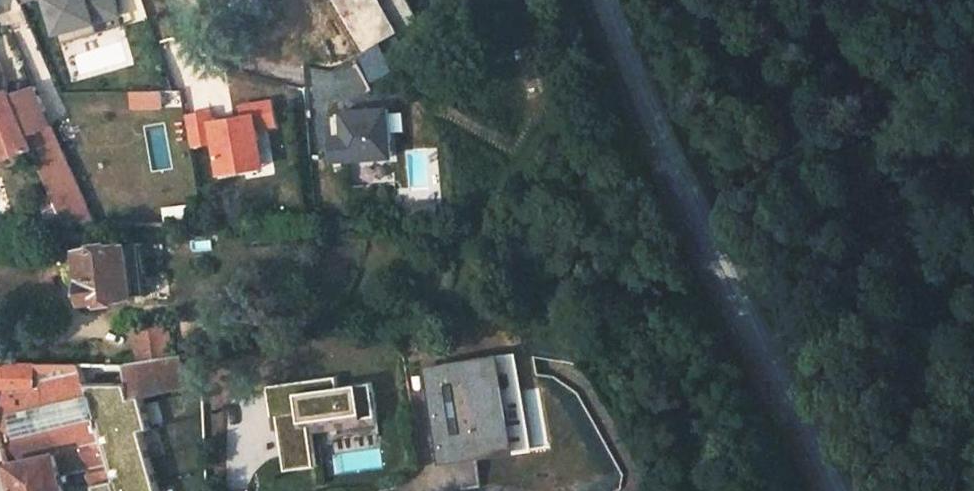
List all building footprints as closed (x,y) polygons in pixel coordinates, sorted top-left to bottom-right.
[(61,42),(99,31),(97,22),(122,15),(117,0),(49,0),(61,42)] [(375,46),(420,22),(408,0),(350,0),(375,46)] [(1,159),(33,148),(10,93),(8,88),(6,79),(0,81),(0,157),(1,159)] [(33,148),(63,222),(91,222),(62,151),(61,152),(44,110),(45,109),(35,85),(10,93),(33,148)] [(164,106),(164,90),(134,91),(134,107),(164,106)] [(211,111),(187,115),(192,145),(215,141),(221,173),(244,169),(242,159),(263,155),(257,126),(277,123),(273,100),(242,105),(244,115),(213,120),(211,111)] [(393,156),(389,109),(343,112),(345,135),(333,136),(334,161),(393,156)] [(152,293),(146,242),(82,249),(87,300),(152,293)] [(169,324),(135,330),(141,360),(175,355),(169,324)] [(515,353),(423,367),(439,466),(550,449),(540,387),(521,391),(515,353)] [(81,361),(83,370),(102,439),(55,449),(11,458),(19,490),(162,490),(144,433),(156,428),(140,393),(187,383),(182,354),(175,355),(141,360),(129,362),(81,361)] [(81,361),(35,362),(36,380),(83,370),(81,361)] [(36,386),(36,380),(35,362),(0,364),(0,388),(36,386)] [(0,388),(0,409),(11,458),(55,449),(102,439),(83,370),(36,380),(36,386),(0,388)] [(342,374),(272,382),(276,413),(282,413),(288,467),(318,463),(313,423),(381,414),(377,381),(343,385),(342,374)] [(313,423),(318,463),(323,463),(319,430),(382,422),(381,414),(313,423)]
